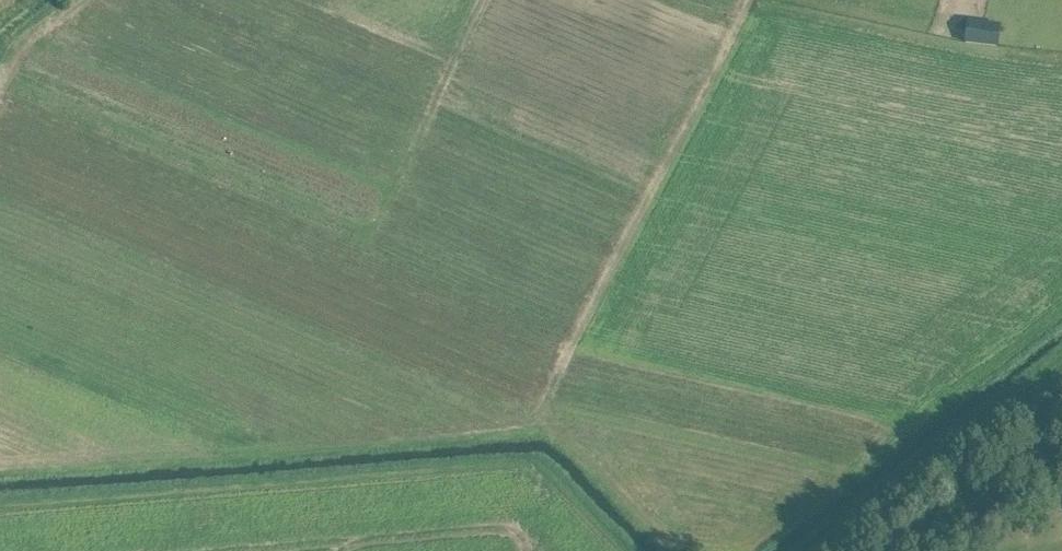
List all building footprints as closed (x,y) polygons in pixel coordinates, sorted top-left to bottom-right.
[(994,44),(995,21),(961,20),(960,42),(994,44)]
